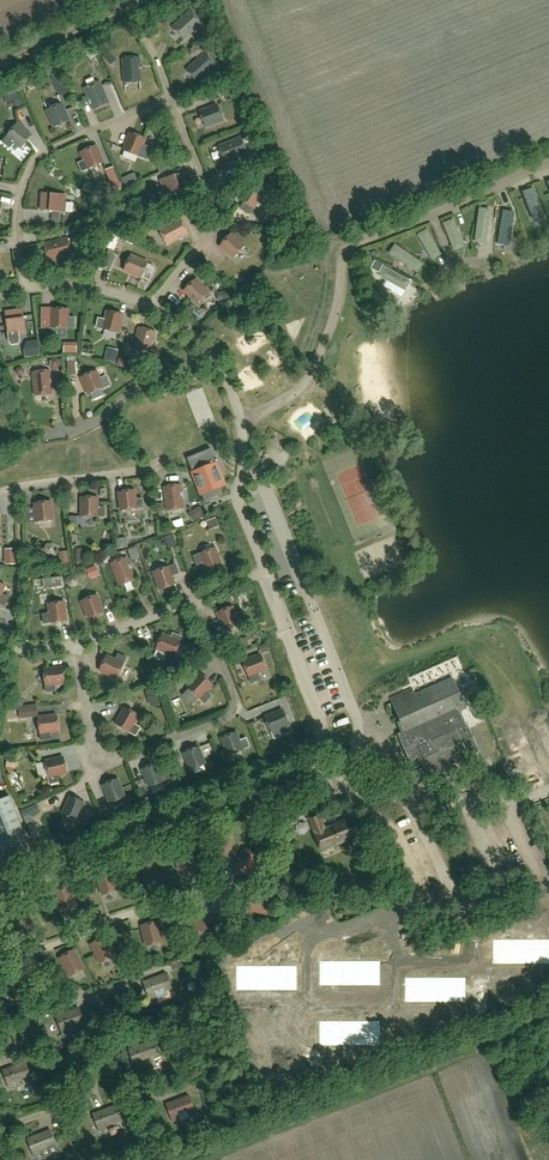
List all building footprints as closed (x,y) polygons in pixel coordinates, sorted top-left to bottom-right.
[(184,39),(201,23),(190,11),(172,27),(184,39)] [(198,82),(216,66),(204,54),(187,70),(198,82)] [(124,83),(141,81),(139,57),(123,59),(124,83)] [(67,73),(58,75),(64,95),(73,93),(67,73)] [(94,110),(109,103),(99,81),(84,88),(94,110)] [(18,108),(24,105),(19,95),(6,101),(10,110),(17,106),(18,108)] [(55,127),(69,121),(62,103),(47,110),(55,127)] [(206,127),(223,120),(218,105),(200,112),(206,127)] [(21,148),(31,136),(17,124),(7,136),(21,148)] [(143,145),(145,139),(131,133),(124,151),(148,160),(152,148),(143,145)] [(225,162),(247,153),(241,138),(218,146),(225,162)] [(82,172),(103,163),(95,146),(81,152),(85,160),(78,163),(82,172)] [(167,196),(188,189),(183,173),(161,179),(167,196)] [(254,209),(263,192),(250,184),(240,200),(254,209)] [(541,184),(533,193),(548,203),(548,189),(541,184)] [(63,212),(65,195),(42,193),(41,211),(63,212)] [(532,205),(526,216),(548,228),(548,215),(532,205)] [(492,210),(482,208),(477,243),(488,244),(492,210)] [(527,247),(515,218),(505,223),(517,250),(527,247)] [(167,245),(188,233),(180,219),(159,230),(167,245)] [(467,247),(456,220),(445,225),(456,252),(467,247)] [(445,256),(429,230),(420,236),(435,261),(445,256)] [(234,258),(245,246),(230,234),(220,246),(234,258)] [(48,260),(71,255),(68,238),(44,244),(48,260)] [(426,264),(398,245),(391,255),(420,273),(426,264)] [(108,253),(103,264),(110,268),(115,257),(108,253)] [(141,278),(148,263),(130,255),(124,270),(141,278)] [(383,265),(376,260),(372,267),(380,271),(383,265)] [(415,282),(388,267),(382,277),(409,291),(415,282)] [(197,304),(209,293),(195,279),(184,290),(197,304)] [(68,318),(68,309),(52,309),(52,313),(41,312),(41,329),(52,329),(52,328),(68,328),(75,328),(75,318),(68,318)] [(11,345),(19,344),(20,340),(19,333),(25,332),(23,310),(5,312),(9,341),(11,345)] [(118,333),(123,315),(107,311),(105,320),(98,318),(96,328),(103,329),(103,330),(118,333)] [(149,355),(155,332),(139,328),(133,351),(149,355)] [(60,367),(60,366),(59,360),(59,359),(58,359),(52,359),(51,360),(52,361),(52,367),(52,368),(60,367)] [(35,396),(52,394),(50,371),(33,372),(35,396)] [(100,379),(96,371),(81,377),(89,395),(104,388),(103,388),(110,385),(106,376),(100,379)] [(217,485),(222,483),(221,481),(223,480),(210,449),(187,458),(193,473),(205,503),(210,502),(217,485)] [(167,511),(184,508),(180,485),(164,487),(167,511)] [(136,499),(134,490),(119,492),(121,511),(144,508),(143,498),(136,499)] [(105,517),(105,507),(97,507),(98,498),(82,497),(82,516),(105,517)] [(37,522),(53,520),(51,501),(35,503),(37,522)] [(193,522),(205,515),(200,507),(188,513),(193,522)] [(222,565),(215,548),(193,556),(197,565),(204,563),(207,571),(222,565)] [(132,561),(140,558),(137,550),(129,553),(132,561)] [(119,585),(135,579),(127,558),(110,564),(119,585)] [(160,590),(175,585),(172,576),(179,574),(176,564),(154,572),(160,590)] [(62,586),(61,577),(52,578),(53,587),(62,586)] [(8,597),(2,594),(5,585),(0,584),(0,604),(5,606),(8,597)] [(89,619),(104,613),(96,595),(82,601),(89,619)] [(44,624),(67,621),(64,602),(48,604),(50,613),(42,614),(44,624)] [(235,615),(232,607),(217,613),(224,630),(246,622),(242,613),(235,615)] [(174,656),(182,637),(173,633),(171,637),(162,634),(156,649),(174,656)] [(117,679),(127,658),(118,654),(115,660),(107,656),(100,670),(117,679)] [(251,683),(260,680),(258,673),(266,670),(261,655),(243,662),(251,683)] [(46,692),(56,692),(55,684),(64,683),(63,668),(44,669),(46,692)] [(205,704),(211,697),(206,692),(212,685),(201,674),(188,688),(205,704)] [(465,707),(462,700),(453,678),(415,695),(412,689),(391,698),(400,720),(405,731),(400,733),(399,734),(416,772),(413,774),(416,781),(424,778),(423,776),(429,773),(458,760),(479,751),(475,742),(469,728),(460,709),(465,707)] [(136,736),(141,727),(134,724),(139,716),(125,708),(116,724),(136,736)] [(274,739),(283,735),(280,729),(289,725),(283,710),(265,718),(274,739)] [(41,740),(51,739),(50,732),(59,731),(57,715),(38,718),(41,740)] [(239,741),(236,732),(221,738),(228,756),(250,747),(246,738),(239,741)] [(191,771),(206,765),(198,747),(184,753),(191,771)] [(265,754),(269,765),(279,762),(275,750),(265,754)] [(50,784),(60,782),(58,775),(67,773),(64,757),(45,762),(50,784)] [(149,787),(164,781),(157,764),(142,769),(149,787)] [(227,783),(223,774),(216,777),(220,786),(227,783)] [(110,803),(125,797),(118,779),(103,785),(110,803)] [(184,792),(181,794),(178,788),(171,791),(169,798),(172,805),(187,798),(184,792)] [(28,842),(10,797),(0,800),(0,853),(28,842)] [(84,823),(88,815),(81,812),(85,803),(70,797),(63,814),(84,823)] [(154,809),(149,797),(143,800),(148,811),(154,809)] [(27,826),(28,826),(34,823),(31,817),(41,813),(37,804),(21,811),(27,826)] [(325,829),(319,814),(309,818),(315,832),(315,833),(322,850),(356,836),(349,819),(325,829)] [(115,825),(112,815),(103,819),(106,828),(115,825)] [(34,823),(28,826),(30,831),(37,828),(34,823)] [(229,857),(233,836),(218,833),(214,854),(229,857)] [(180,870),(195,865),(188,845),(173,850),(180,870)] [(249,875),(259,856),(245,849),(235,867),(249,875)] [(146,886),(160,880),(153,860),(138,866),(146,886)] [(103,894),(118,889),(112,869),(97,874),(103,894)] [(62,911),(77,905),(69,885),(54,891),(62,911)] [(267,914),(271,899),(251,893),(247,908),(267,914)] [(17,931),(31,924),(23,905),(8,912),(17,931)] [(194,939),(207,929),(193,912),(181,922),(194,939)] [(147,945),(162,941),(157,921),(142,925),(147,945)] [(100,962),(114,956),(106,937),(91,943),(100,962)] [(493,964),(548,963),(548,938),(493,938),(493,964)] [(70,976),(84,968),(73,950),(60,957),(70,976)] [(320,960),(320,985),(381,985),(381,960),(320,960)] [(297,967),(236,966),(236,990),(296,990),(297,967)] [(150,999),(157,997),(156,994),(171,988),(166,974),(144,983),(150,999)] [(22,1002),(30,983),(16,976),(7,996),(22,1002)] [(405,977),(405,1002),(466,1001),(466,977),(405,977)] [(63,1034),(70,1031),(69,1028),(84,1022),(79,1009),(56,1017),(63,1034)] [(318,1021),(319,1046),(381,1044),(380,1020),(318,1021)] [(135,1066),(142,1064),(141,1061),(157,1055),(152,1042),(129,1050),(135,1066)] [(171,1047),(174,1052),(180,1049),(176,1043),(171,1047)] [(24,1086),(26,1083),(32,1080),(26,1063),(3,1071),(9,1088),(15,1085),(16,1087),(18,1088),(24,1086)] [(206,1106),(213,1104),(208,1090),(201,1093),(206,1106)] [(173,1121),(180,1119),(179,1116),(194,1110),(189,1097),(166,1105),(173,1121)] [(125,1104),(116,1107),(118,1113),(127,1109),(125,1104)] [(99,1131),(106,1128),(105,1126),(121,1120),(116,1106),(93,1115),(99,1131)] [(34,1156),(41,1153),(40,1150),(55,1144),(51,1131),(28,1139),(34,1156)]
